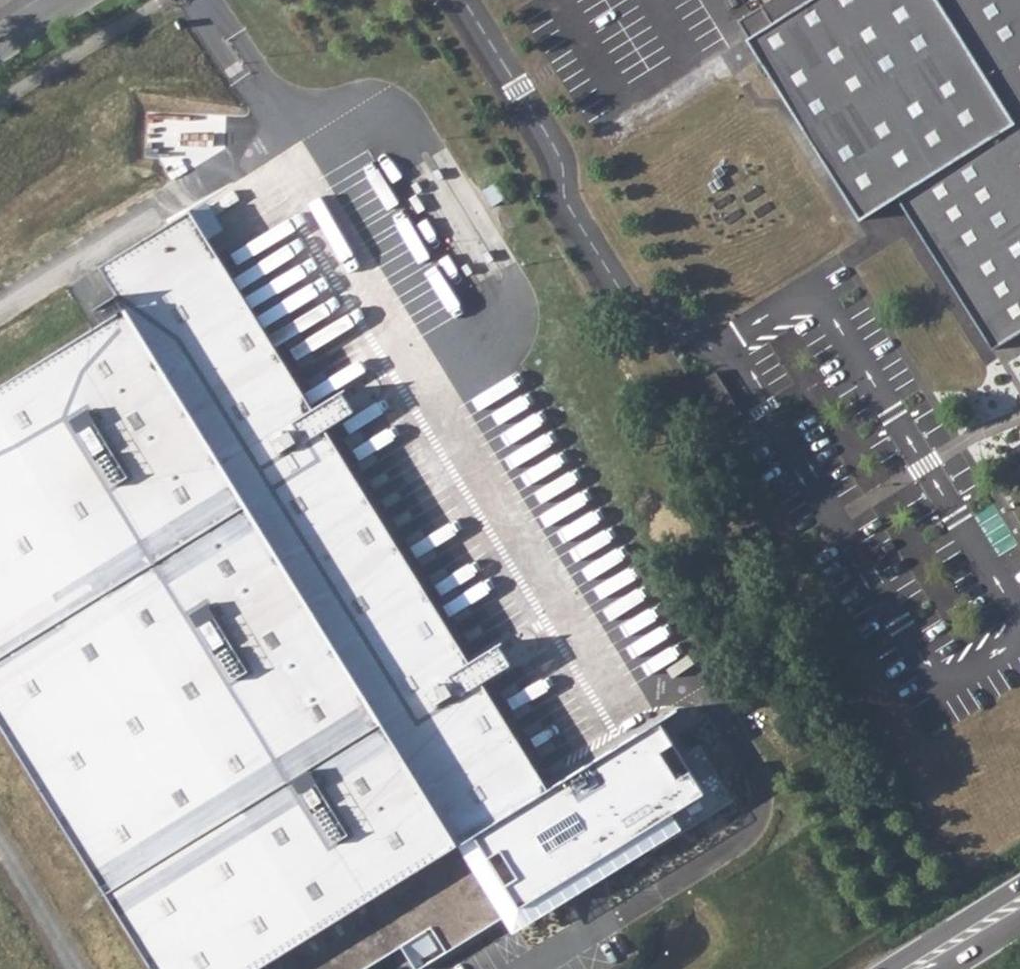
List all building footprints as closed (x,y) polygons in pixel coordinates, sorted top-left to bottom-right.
[(860,220),(897,196),(993,349),(1019,332),(1019,0),(809,0),(773,23),(761,5),(737,20),(748,38),(747,39),(860,220)] [(469,661),(325,428),(355,410),(342,390),(312,407),(191,210),(100,266),(126,308),(0,386),(0,718),(155,968),(256,968),(266,963),(269,968),(365,968),(402,946),(417,968),(420,968),(704,792),(659,720),(548,788),(482,682),(511,664),(498,643),(469,661)] [(721,371),(701,380),(721,421),(741,411),(721,371)]
